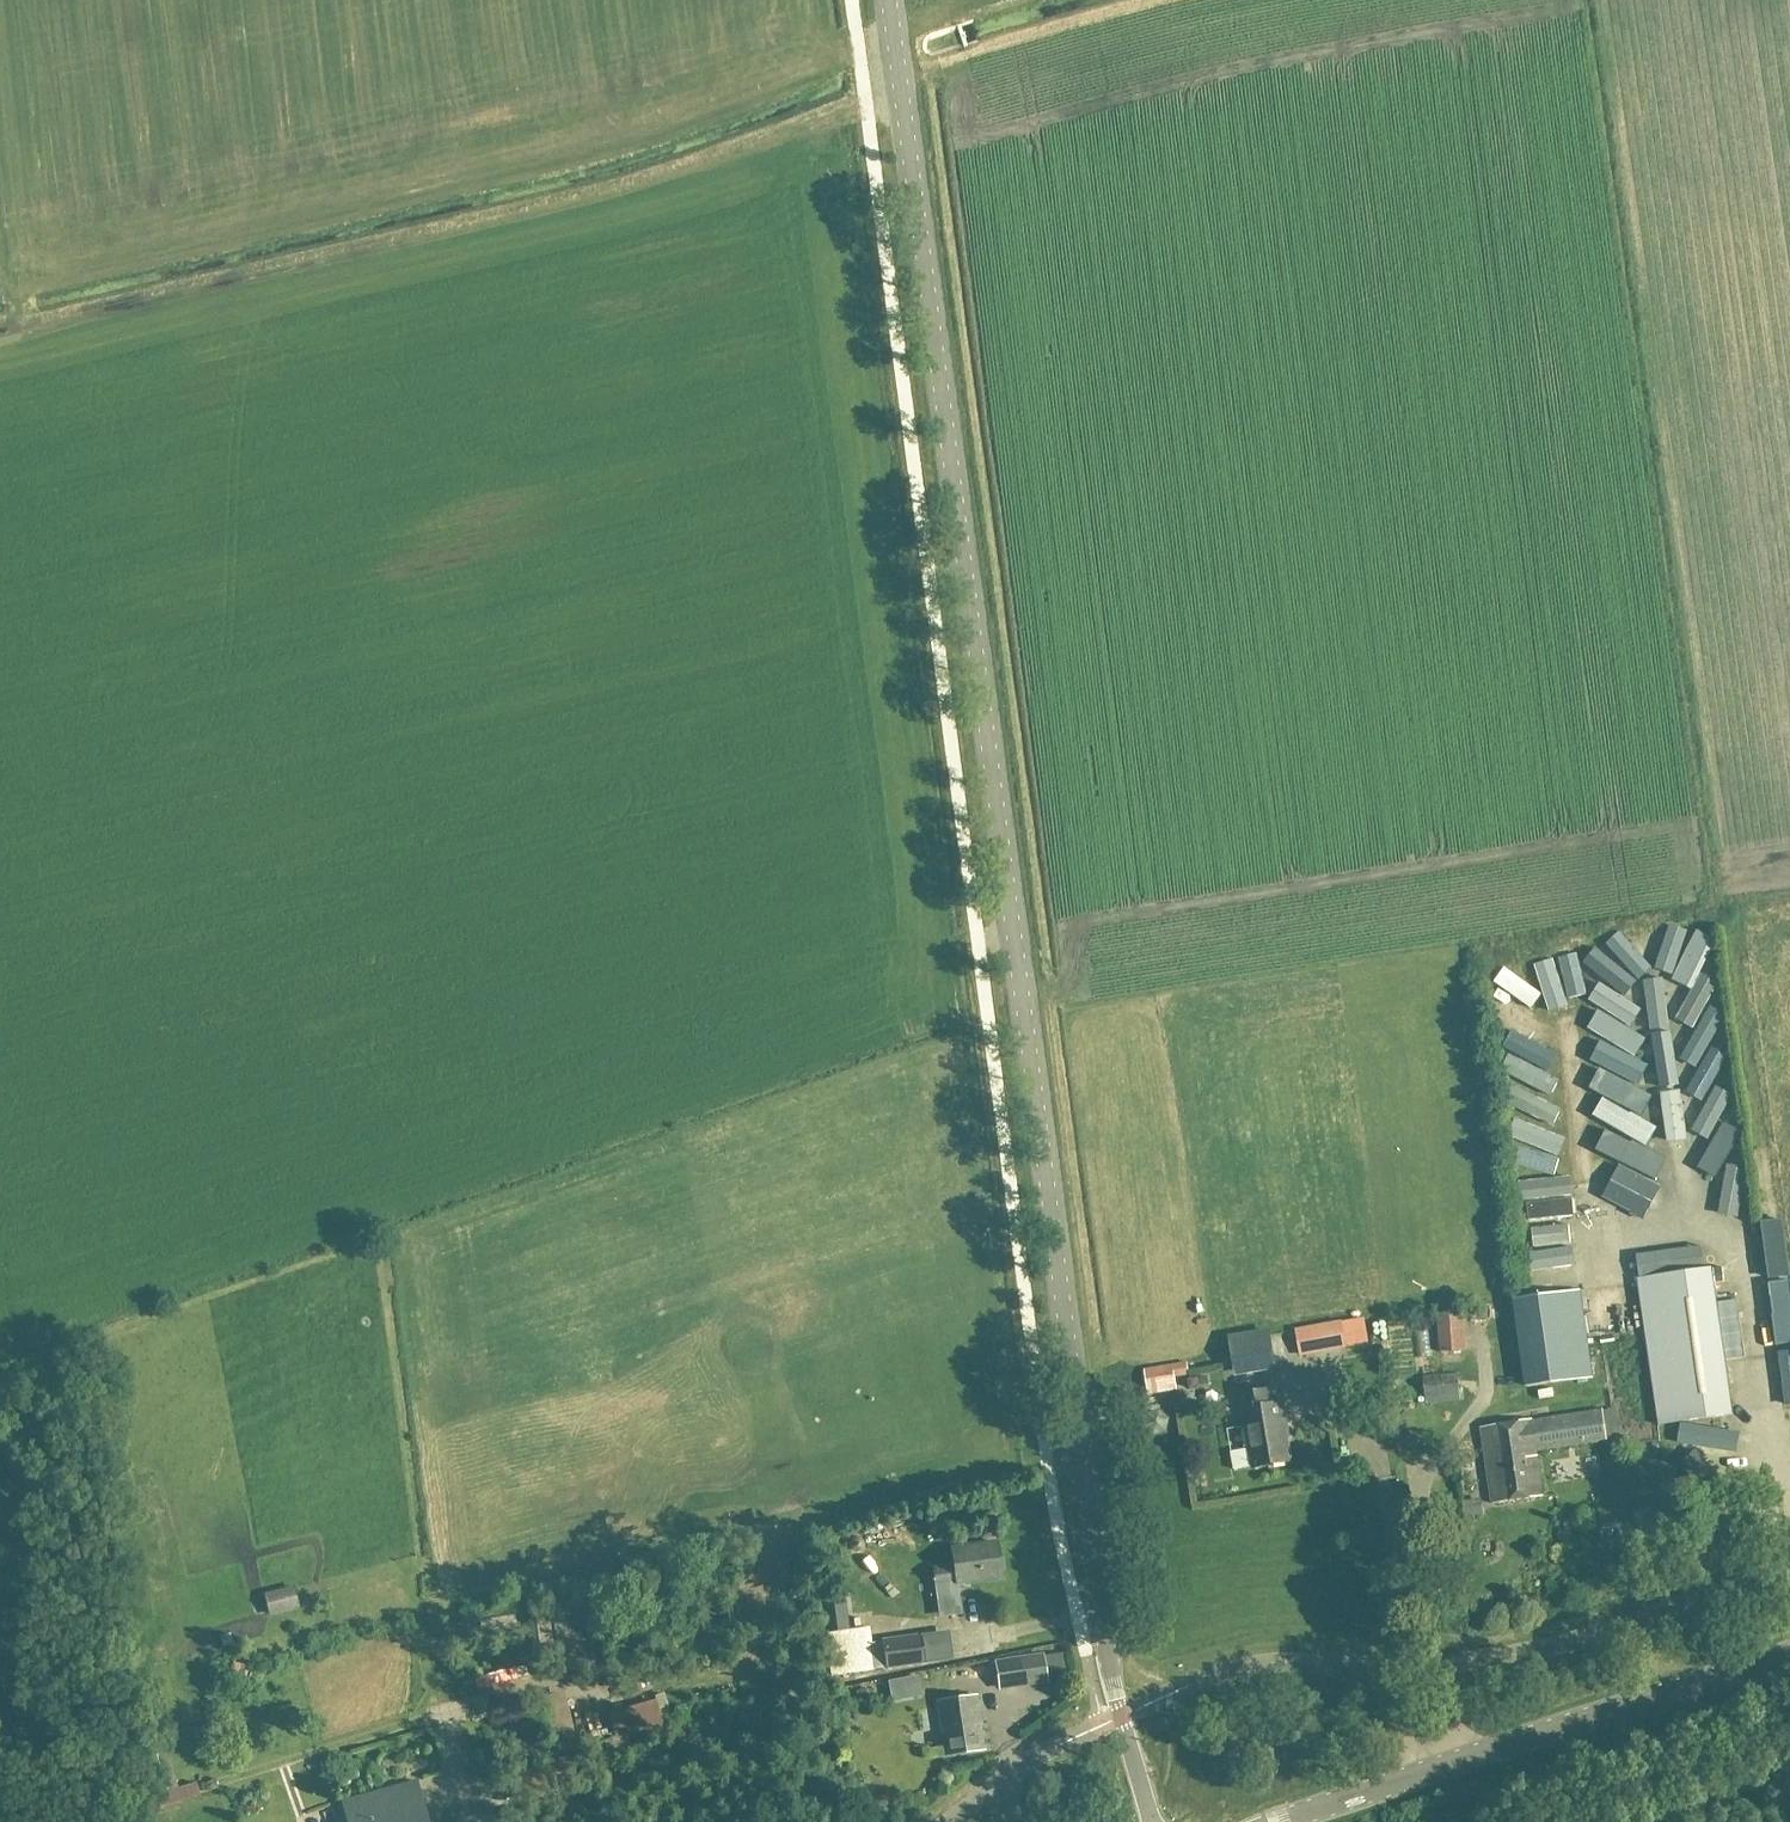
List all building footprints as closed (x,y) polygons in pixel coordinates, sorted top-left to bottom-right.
[(1709,914),(1673,917),(1682,1011),(1721,1007),(1718,976),(1694,978),(1694,972),(1715,970),(1709,914)] [(1603,927),(1611,987),(1650,982),(1650,977),(1672,974),(1665,920),(1624,926),(1624,925),(1603,927)] [(1591,995),(1611,990),(1595,929),(1575,934),(1591,995)] [(1552,997),(1584,993),(1578,939),(1561,941),(1562,949),(1546,951),(1552,997)] [(1658,1041),(1651,1042),(1659,1102),(1679,1099),(1671,1042),(1679,1041),(1670,981),(1637,986),(1643,1028),(1656,1026),(1658,1041)] [(1585,999),(1548,1002),(1556,1116),(1594,1113),(1585,999)] [(1594,1040),(1638,1065),(1645,1053),(1611,1033),(1620,1017),(1596,1004),(1591,1013),(1604,1020),(1594,1040)] [(1736,1034),(1707,1007),(1688,1027),(1702,1040),(1681,1063),(1696,1077),(1736,1034)] [(1542,1086),(1548,1074),(1503,1050),(1496,1062),(1542,1086)] [(1728,1058),(1692,1093),(1703,1104),(1739,1070),(1728,1058)] [(1545,1114),(1553,1103),(1507,1074),(1500,1085),(1545,1114)] [(1507,1118),(1541,1135),(1549,1120),(1515,1103),(1507,1118)] [(1700,1148),(1714,1163),(1749,1131),(1735,1116),(1700,1148)] [(1593,1165),(1599,1210),(1615,1208),(1660,1227),(1666,1226),(1665,1215),(1623,1197),(1612,1199),(1606,1162),(1594,1164),(1599,1153),(1594,1122),(1582,1124),(1565,1117),(1561,1127),(1566,1166),(1572,1168),(1593,1165)] [(1505,1149),(1557,1161),(1561,1144),(1509,1132),(1505,1149)] [(1530,1199),(1522,1223),(1567,1239),(1574,1217),(1555,1211),(1567,1175),(1522,1160),(1511,1193),(1530,1199)] [(1771,1261),(1781,1319),(1789,1318),(1789,1273),(1787,1258),(1771,1261)] [(1715,1297),(1711,1270),(1638,1281),(1660,1426),(1732,1415),(1724,1360),(1747,1357),(1738,1294),(1715,1297)] [(1592,1378),(1579,1289),(1514,1301),(1525,1389),(1592,1378)] [(1436,1316),(1439,1355),(1466,1352),(1462,1313),(1436,1316)] [(1341,1321),(1294,1330),(1299,1357),(1346,1348),(1341,1321)] [(1280,1363),(1277,1341),(1236,1347),(1239,1369),(1280,1363)] [(1147,1369),(1148,1382),(1180,1380),(1179,1366),(1147,1369)] [(1422,1376),(1424,1399),(1459,1396),(1458,1374),(1422,1376)] [(1270,1391),(1240,1396),(1245,1428),(1247,1428),(1254,1468),(1290,1462),(1284,1425),(1286,1425),(1282,1404),(1272,1406),(1270,1391)] [(1531,1420),(1481,1428),(1492,1505),(1543,1497),(1536,1452),(1607,1441),(1602,1410),(1531,1422),(1531,1420)] [(1789,1474),(1778,1472),(1774,1497),(1786,1499),(1789,1474)] [(934,1569),(937,1585),(957,1582),(957,1583),(1001,1577),(997,1544),(952,1550),(954,1566),(934,1569)] [(962,1614),(957,1583),(957,1582),(937,1585),(935,1585),(939,1618),(962,1614)] [(848,1630),(843,1598),(826,1600),(831,1632),(848,1630)] [(869,1644),(868,1627),(825,1633),(831,1678),(925,1665),(921,1636),(869,1644)] [(949,1632),(921,1636),(925,1665),(953,1661),(949,1632)] [(996,1662),(999,1688),(1045,1682),(1042,1657),(996,1662)] [(920,1676),(889,1682),(893,1702),(923,1697),(920,1676)] [(1024,1723),(1054,1707),(1044,1690),(1015,1706),(1024,1723)] [(977,1697),(937,1703),(945,1756),(985,1750),(977,1697)] [(178,1788),(164,1743),(138,1751),(152,1795),(178,1788)] [(348,1821),(427,1821),(416,1781),(343,1802),(348,1821)] [(160,1803),(162,1813),(200,1805),(197,1794),(160,1803)]
